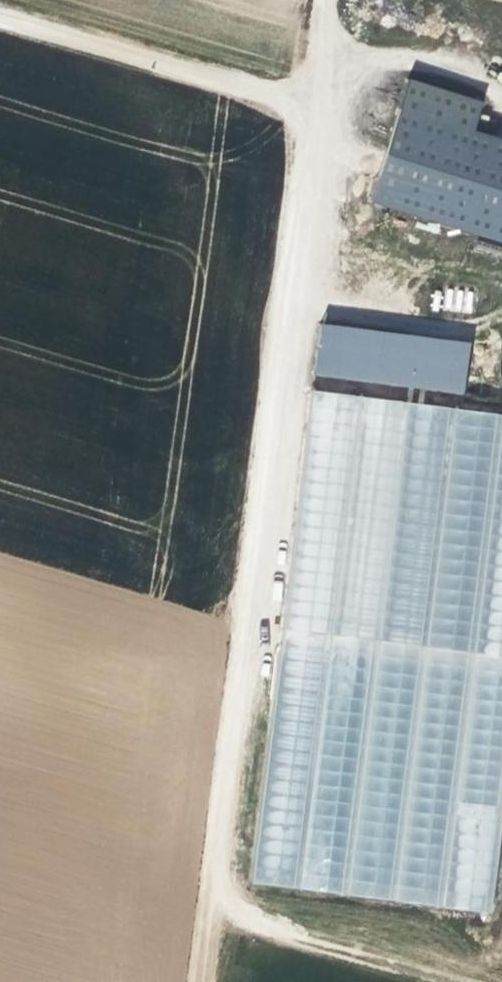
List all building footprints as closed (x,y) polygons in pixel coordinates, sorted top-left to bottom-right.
[(408,80),(371,203),(501,243),(501,140),(475,132),(484,103),(408,80)] [(444,289),(443,311),(472,312),(473,290),(444,289)] [(470,344),(323,324),(316,376),(463,396),(470,344)]
